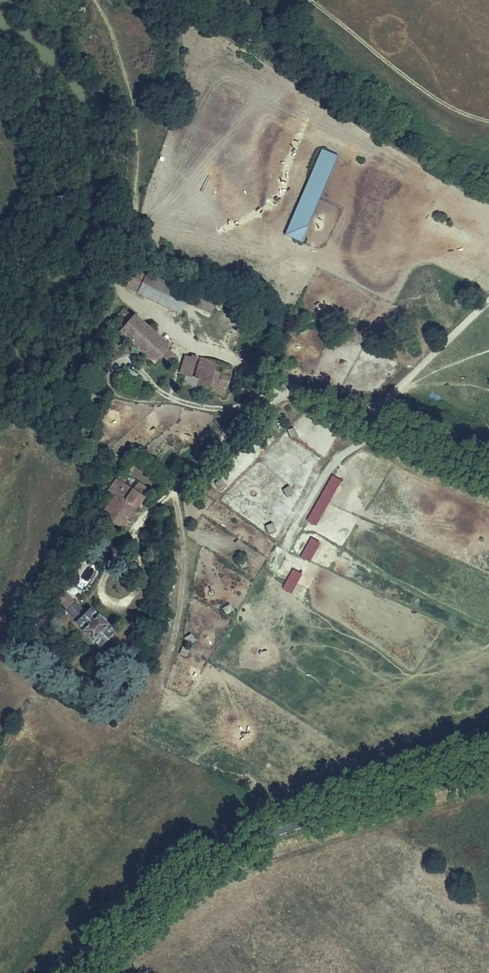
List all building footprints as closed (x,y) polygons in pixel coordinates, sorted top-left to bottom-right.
[(319,147),(284,235),(301,242),(336,154),(319,147)] [(127,289),(135,293),(145,272),(137,268),(127,289)] [(186,292),(145,272),(135,293),(176,312),(186,292)] [(193,307),(211,313),(214,304),(195,298),(193,307)] [(147,352),(156,361),(165,351),(156,343),(158,340),(134,317),(132,319),(124,312),(114,322),(123,330),(119,334),(142,357),(147,352)] [(394,361),(414,369),(418,360),(398,352),(394,361)] [(179,385),(222,393),(228,364),(185,356),(179,385)] [(330,473),(306,521),(317,526),(341,479),(330,473)] [(118,496),(135,507),(143,496),(114,476),(93,508),(104,516),(111,505),(118,496)] [(142,493),(145,487),(135,482),(132,489),(142,493)] [(285,497),(293,492),(289,485),(281,489),(285,497)] [(111,505),(128,517),(135,507),(118,496),(111,505)] [(73,600),(69,604),(81,615),(85,611),(73,600)] [(225,614),(233,610),(229,603),(221,607),(225,614)] [(85,611),(81,615),(69,604),(63,608),(97,644),(113,629),(90,605),(85,611)] [(187,644),(195,640),(190,633),(183,637),(187,644)] [(179,654),(187,656),(188,648),(181,646),(179,654)]
